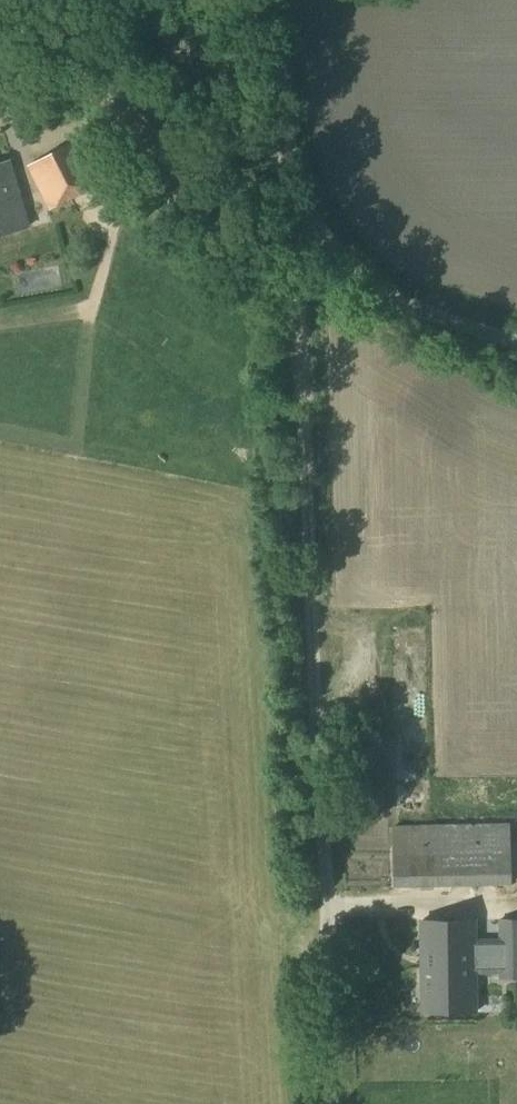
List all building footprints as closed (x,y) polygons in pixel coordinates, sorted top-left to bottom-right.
[(49,211),(100,185),(120,174),(96,131),(78,140),(26,165),(49,211)] [(30,226),(10,161),(0,164),(0,235),(30,226)] [(394,888),(512,884),(511,823),(392,825),(394,888)] [(498,920),(499,966),(494,966),(494,920),(475,920),(422,921),(422,1013),(476,1012),(476,984),(504,983),(505,979),(516,978),(516,920),(498,920)]
